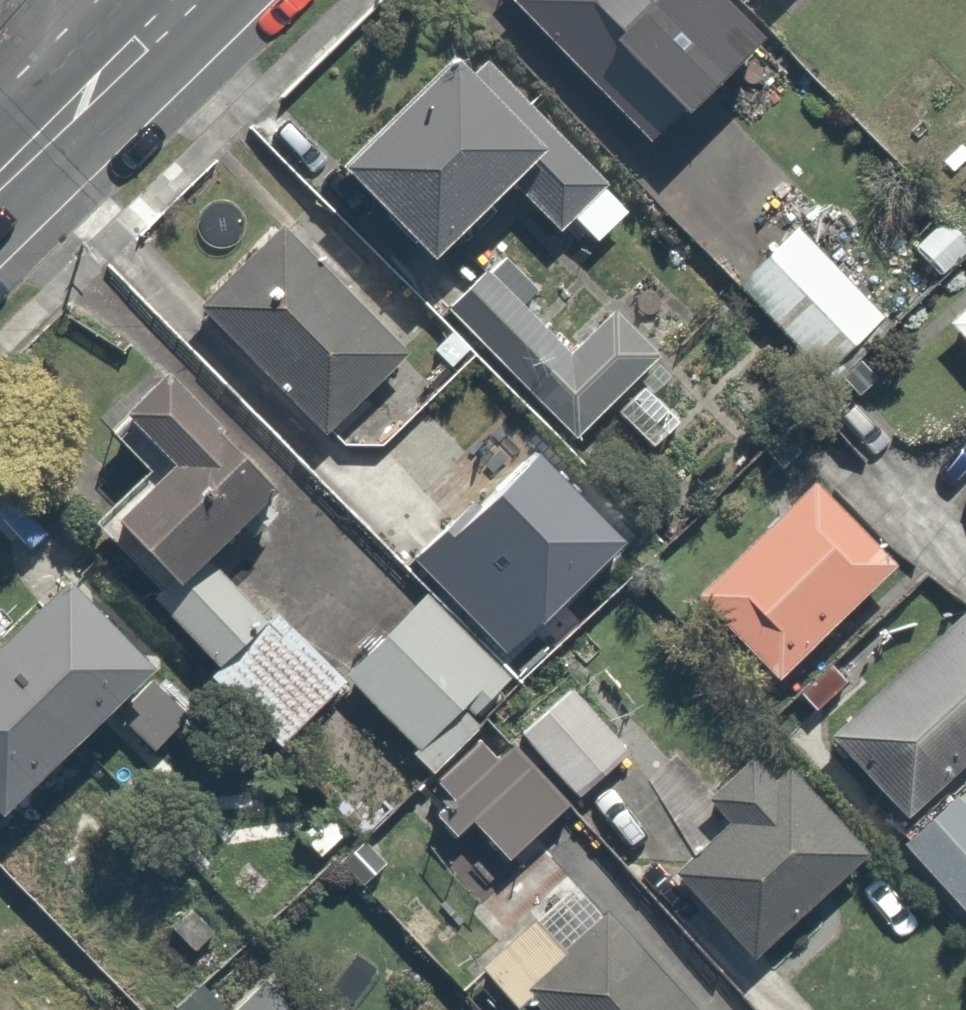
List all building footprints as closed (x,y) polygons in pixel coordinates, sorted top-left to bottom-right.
[(651,137),(762,35),(727,0),(513,0),(651,137)] [(454,53),(340,162),(428,253),(510,173),(561,225),(606,182),(486,58),(472,71),(454,53)] [(287,224),(199,310),(315,429),(403,344),(287,224)] [(797,228),(739,284),(828,376),(886,320),(797,228)] [(487,269),(447,310),(534,396),(575,355),(487,269)] [(617,314),(556,376),(594,414),(656,352),(617,314)] [(210,674),(282,744),(344,680),(209,555),(273,488),(165,368),(118,409),(172,460),(118,518),(178,582),(157,600),(219,666),(210,674)] [(796,460),(688,586),(775,660),(882,534),(796,460)] [(455,488),(394,551),(462,618),(524,555),(455,488)] [(0,639),(0,809),(0,810),(151,666),(68,575),(0,639)] [(429,595),(347,677),(432,763),(515,682),(429,595)] [(947,618),(832,722),(901,798),(965,739),(965,639),(947,618)] [(468,817),(508,857),(618,749),(559,688),(474,772),(494,793),(468,817)] [(855,839),(751,741),(704,790),(722,808),(665,869),(751,950),(855,839)] [(904,840),(963,903),(965,900),(965,800),(957,790),(904,840)] [(326,813),(302,836),(320,857),(347,831),(326,813)] [(603,910),(528,979),(556,1009),(696,1009),(603,910)] [(212,1009),(275,1009),(248,979),(212,1009)]
